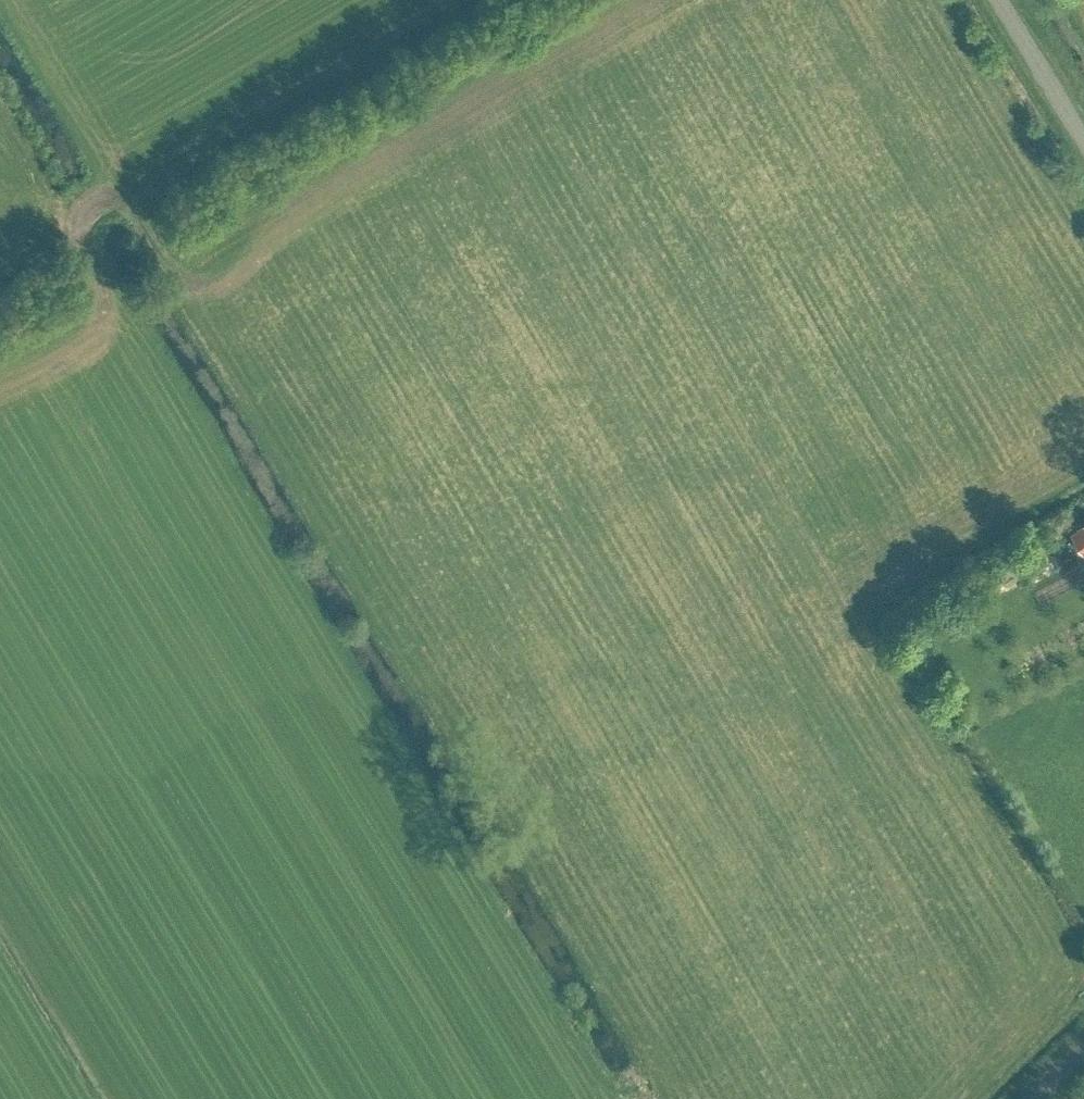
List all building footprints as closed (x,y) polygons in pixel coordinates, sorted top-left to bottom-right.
[(1083,554),(1083,528),(1070,537),(1081,555),(1083,554)]
